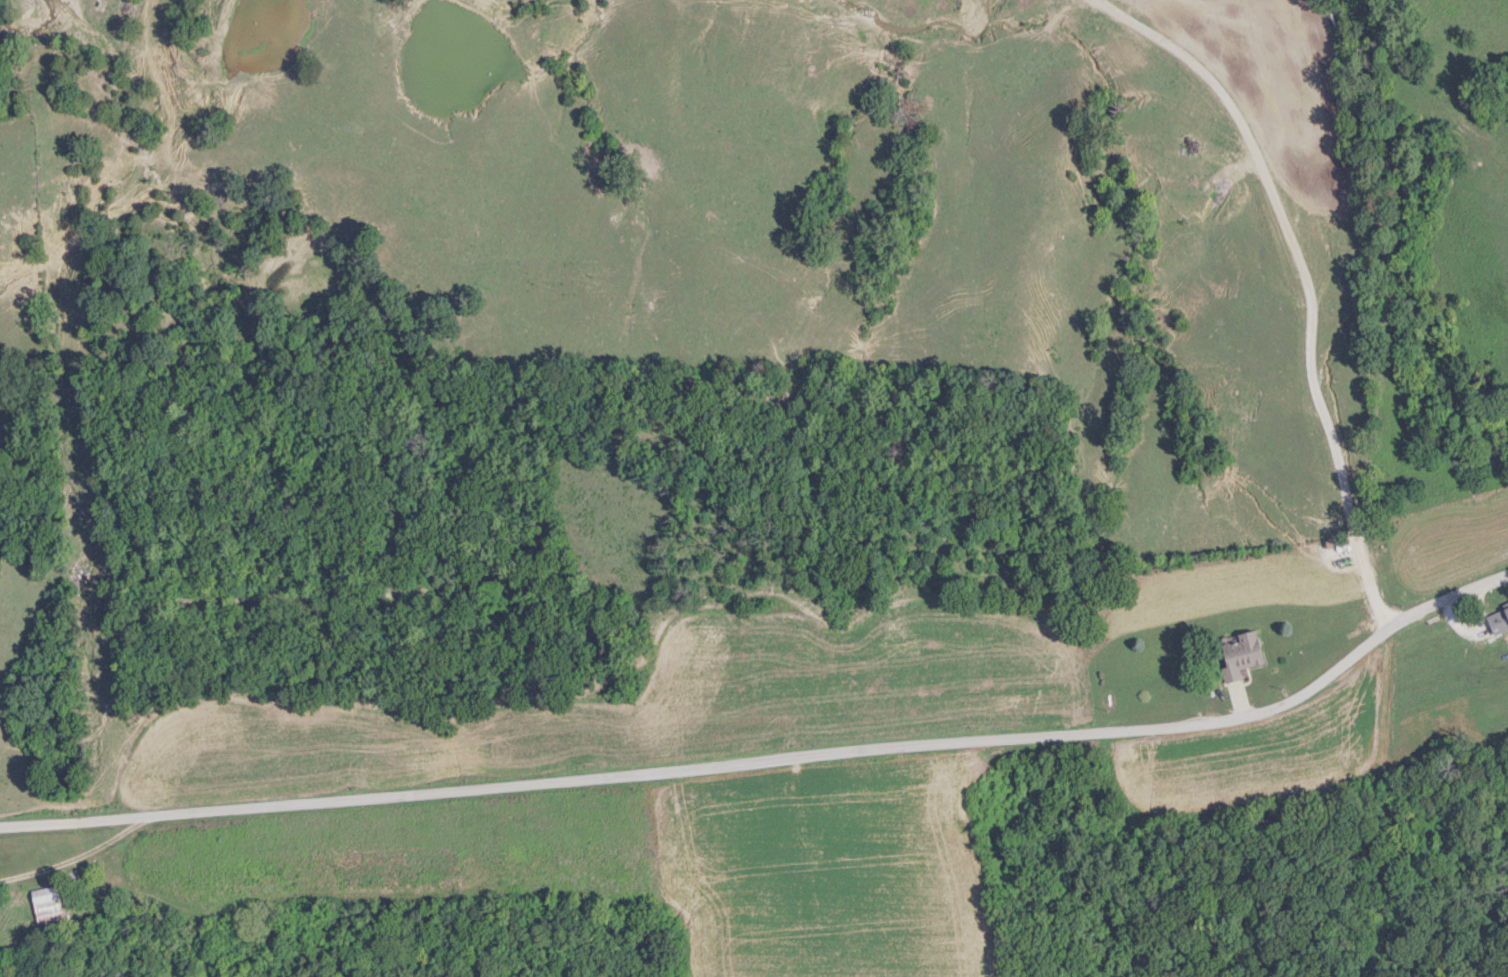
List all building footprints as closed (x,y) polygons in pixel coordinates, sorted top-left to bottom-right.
[(1487,615),(1507,605),(1507,627),(1495,633),(1487,615)] [(1223,644),(1239,639),(1237,632),(1255,627),(1264,660),(1239,667),(1242,676),(1226,681),(1222,667),(1229,665),(1223,644)] [(31,888),(36,921),(63,917),(58,884),(31,888)]
